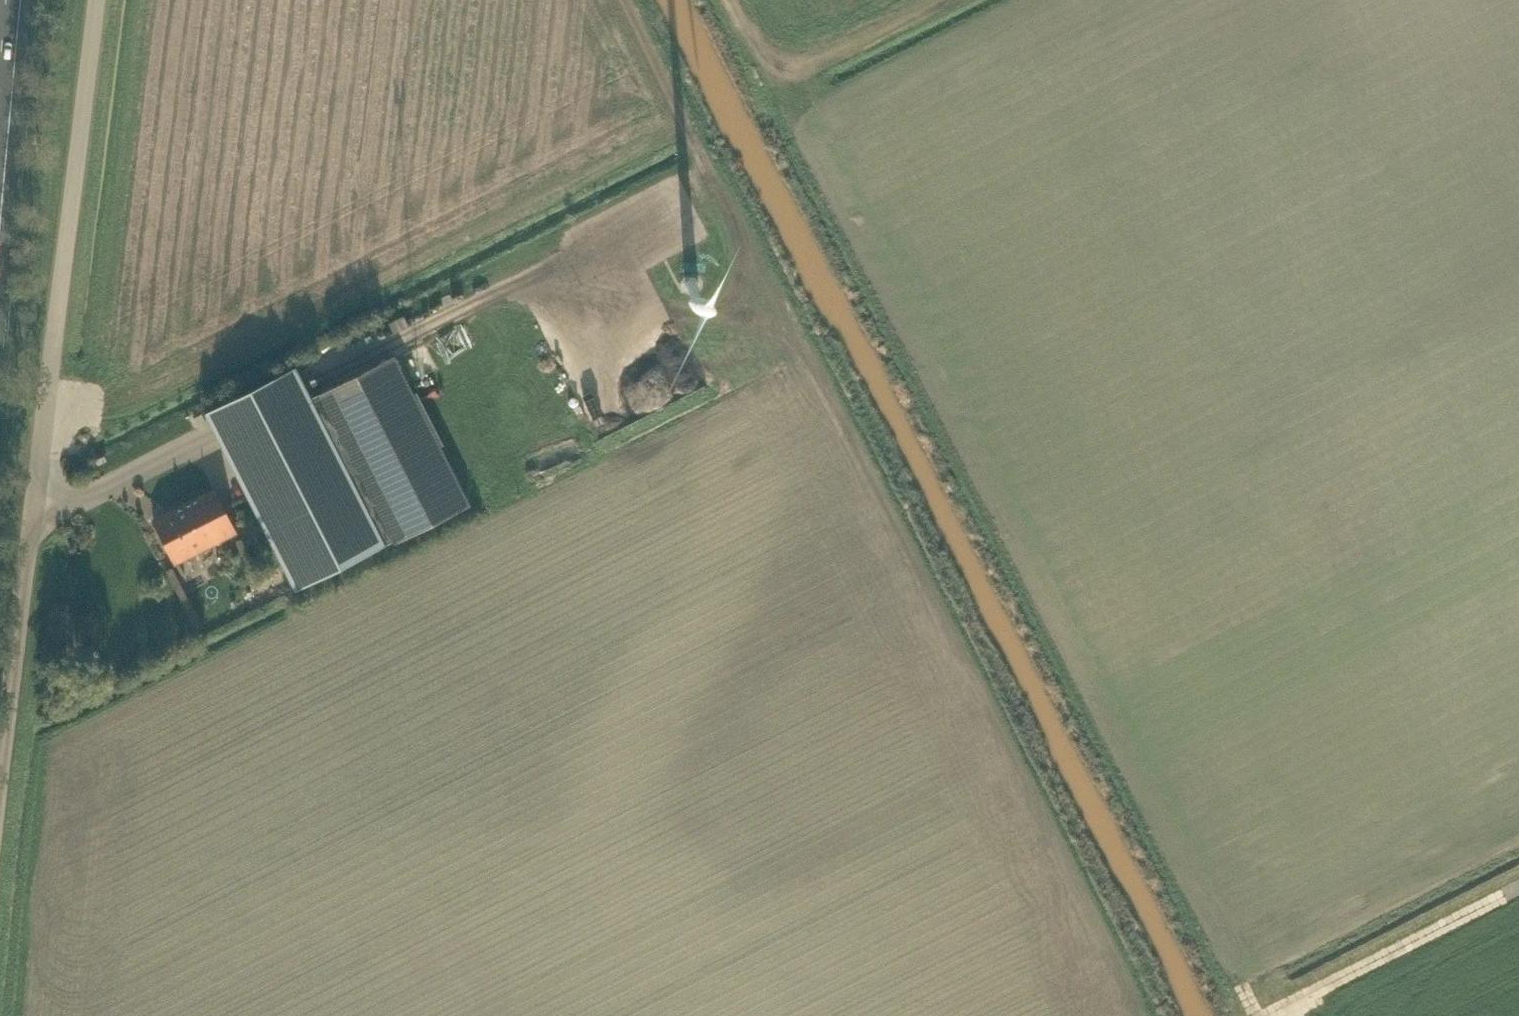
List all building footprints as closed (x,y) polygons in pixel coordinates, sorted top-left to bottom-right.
[(698,287),(699,285),(698,282),(697,280),(696,279),(694,278),(691,277),(689,278),(687,279),(685,280),(684,282),(684,285),(684,287),(685,289),(687,291),(689,292),(691,292),(694,292),(696,291),(697,289),(698,287)] [(402,315),(388,322),(393,332),(406,325),(402,315)] [(460,343),(454,325),(444,328),(450,346),(460,343)] [(205,412),(295,590),(468,502),(393,355),(309,398),(294,367),(205,412)] [(152,518),(174,563),(235,532),(213,490),(152,518)]
